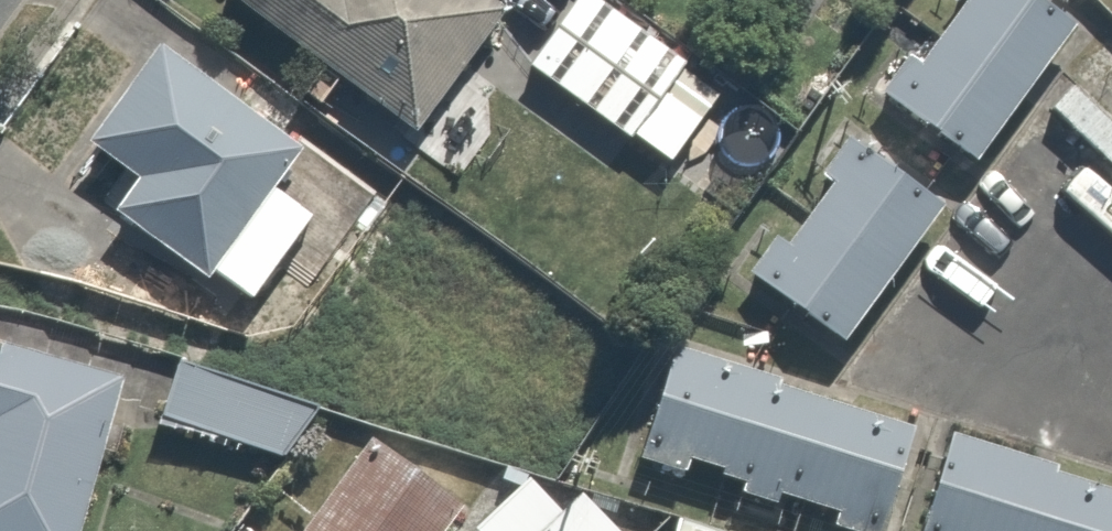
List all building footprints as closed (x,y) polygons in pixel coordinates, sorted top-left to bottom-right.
[(417,120),(500,0),(242,0),(417,120)] [(603,0),(562,0),(505,81),(614,157),(684,56),(603,0)] [(1038,0),(950,0),(953,3),(918,51),(903,40),(874,80),(961,143),(1056,13),(1038,0)] [(150,37),(80,134),(132,171),(108,203),(197,267),(203,260),(248,292),(310,207),(261,172),(287,137),(150,37)] [(1044,103),(1111,169),(1111,119),(1069,77),(1044,103)] [(920,199),(831,139),(810,171),(820,178),(786,229),(776,222),(742,274),(831,333),(920,199)] [(766,493),(769,485),(830,502),(826,517),(874,530),(907,412),(664,343),(632,455),(680,468),(684,452),(744,469),(739,485),(766,493)] [(234,431),(287,450),(307,392),(178,346),(150,424),(227,452),(234,431)] [(0,351),(0,530),(70,530),(107,377),(0,351)] [(913,530),(1111,530),(1111,477),(938,433),(913,530)] [(288,530),(422,530),(445,500),(358,436),(288,530)] [(468,527),(472,530),(623,530),(571,483),(555,500),(521,469),(468,527)] [(669,515),(664,530),(721,530),(669,515)]
